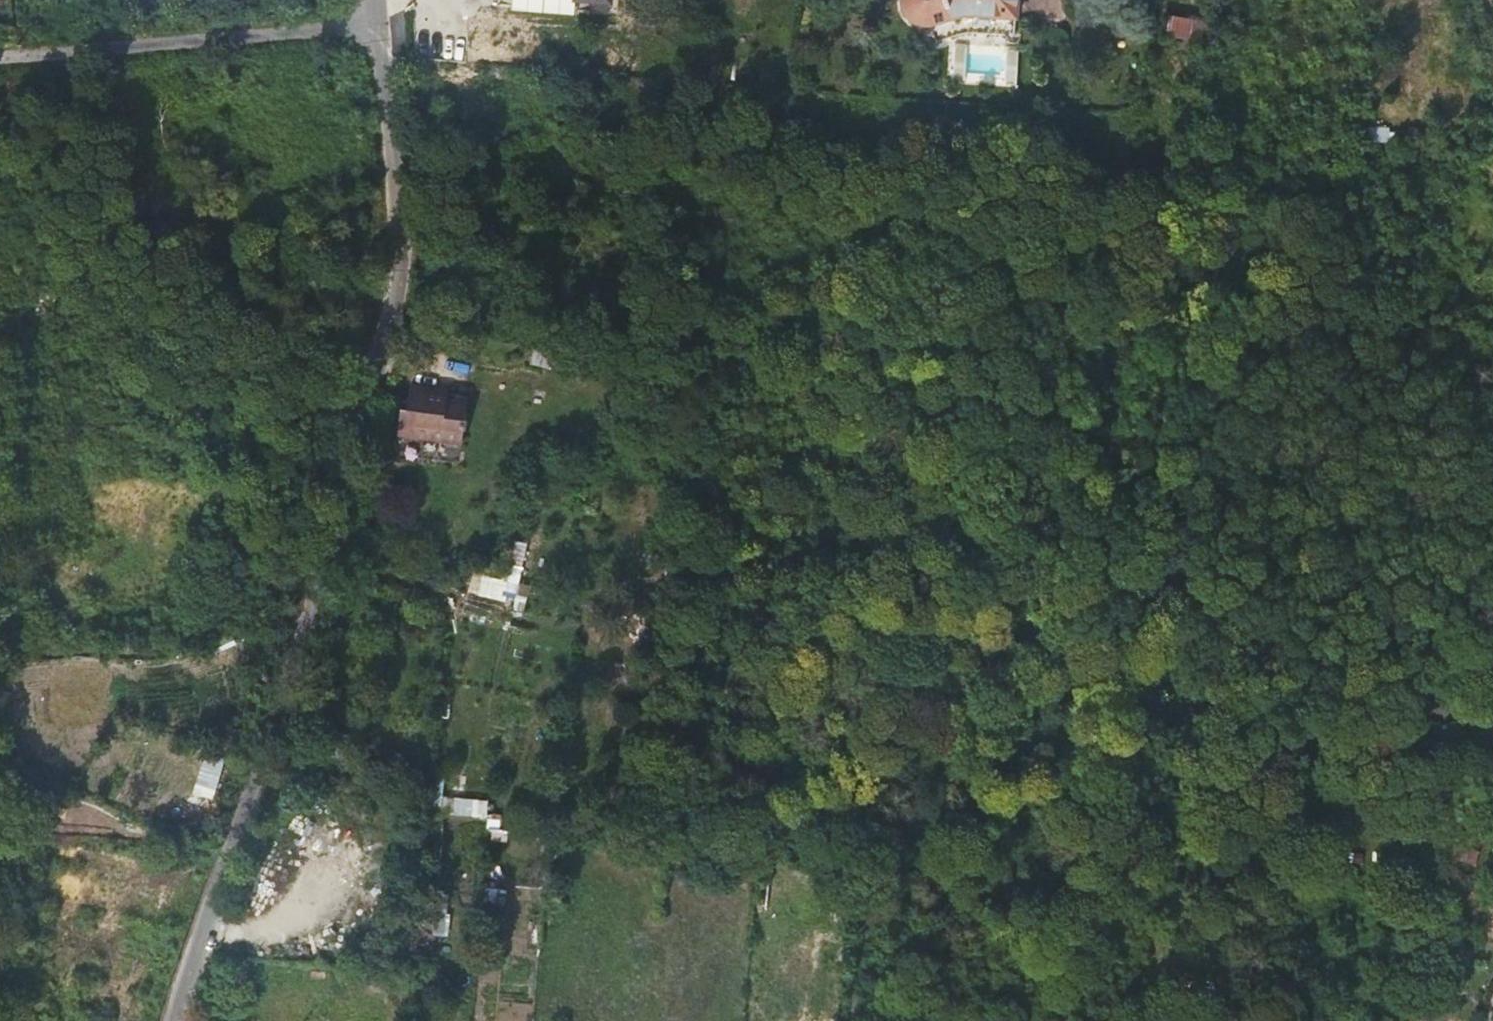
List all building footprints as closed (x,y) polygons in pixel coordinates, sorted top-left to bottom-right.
[(1018,0),(900,0),(903,11),(909,20),(918,26),(926,27),(955,19),(974,15),(1018,17),(1018,0)] [(1204,41),(1207,23),(1168,17),(1166,35),(1204,41)] [(1369,126),(1369,142),(1390,142),(1390,126),(1369,126)] [(436,383),(416,381),(413,406),(405,405),(402,428),(467,437),(472,395),(436,390),(436,383)] [(506,579),(481,576),(479,597),(518,602),(526,541),(510,539),(506,579)] [(428,806),(440,807),(444,780),(431,778),(428,806)] [(488,816),(489,799),(443,798),(443,815),(488,816)]
